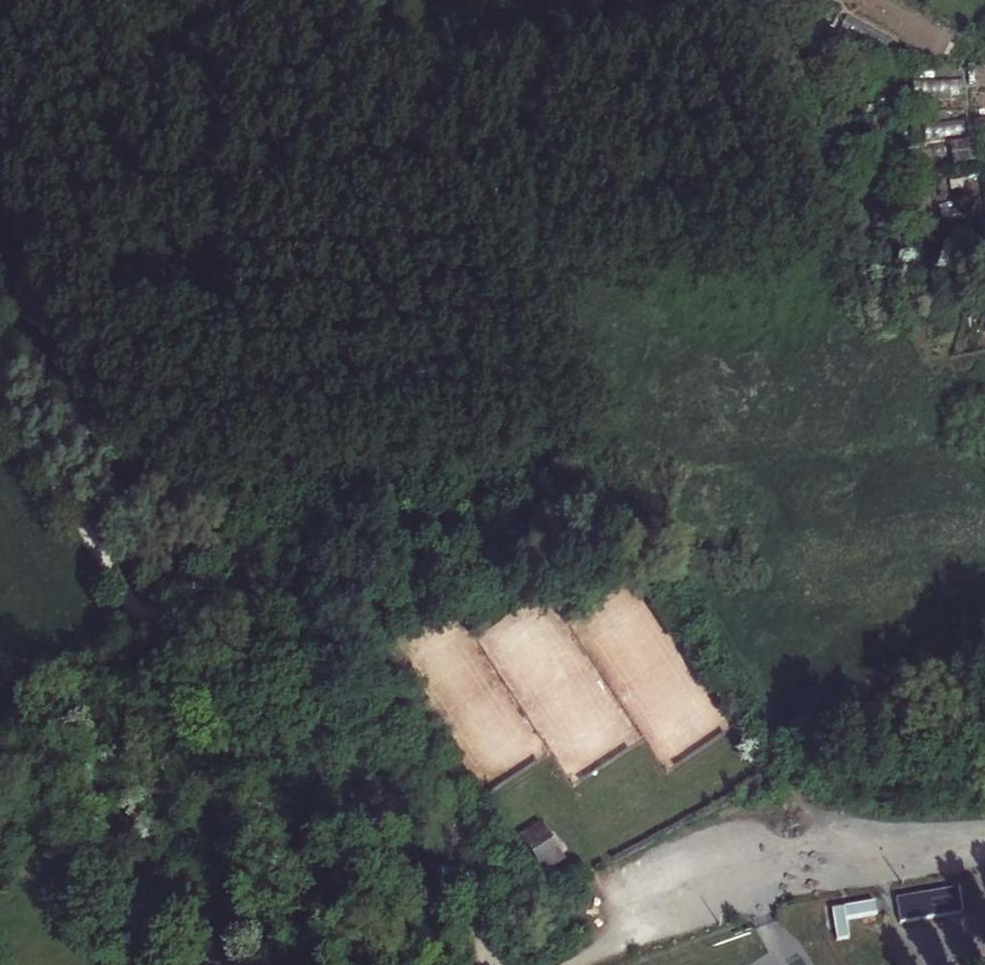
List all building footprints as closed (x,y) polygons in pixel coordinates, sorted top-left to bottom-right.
[(547,873),(568,859),(544,821),(522,835),(547,873)] [(900,892),(901,917),(965,914),(964,889),(900,892)] [(877,900),(834,907),(839,938),(853,935),(850,918),(880,913),(877,900)]
